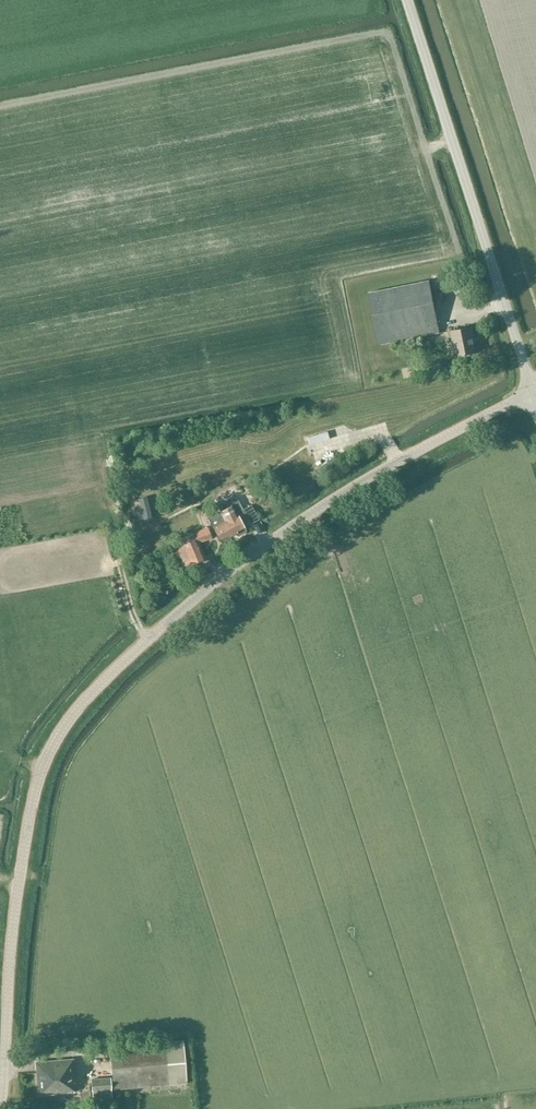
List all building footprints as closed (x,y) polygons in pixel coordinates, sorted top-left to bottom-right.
[(379,345),(440,333),(430,281),(369,293),(379,345)] [(471,336),(473,336),(472,327),(451,331),(452,340),(455,339),(458,356),(474,353),(471,336)] [(243,494),(247,492),(242,483),(238,485),(243,494)] [(221,512),(222,512),(233,535),(235,534),(236,536),(239,536),(246,533),(246,531),(245,529),(243,525),(249,521),(239,502),(237,499),(236,499),(235,498),(233,498),(232,498),(229,499),(217,505),(220,511),(221,512)] [(233,535),(222,512),(221,512),(220,511),(209,517),(222,541),(233,535)] [(212,537),(208,527),(194,532),(194,533),(172,543),(183,569),(206,559),(199,543),(212,537)] [(150,1093),(187,1090),(183,1039),(110,1046),(113,1090),(150,1087),(150,1093)] [(93,1054),(102,1055),(102,1045),(93,1044),(93,1054)] [(41,1094),(62,1092),(75,1091),(75,1089),(75,1083),(76,1081),(75,1059),(39,1062),(41,1094)] [(113,1097),(111,1079),(94,1080),(95,1099),(113,1097)] [(92,1087),(75,1089),(75,1091),(62,1092),(64,1106),(94,1103),(92,1087)]
